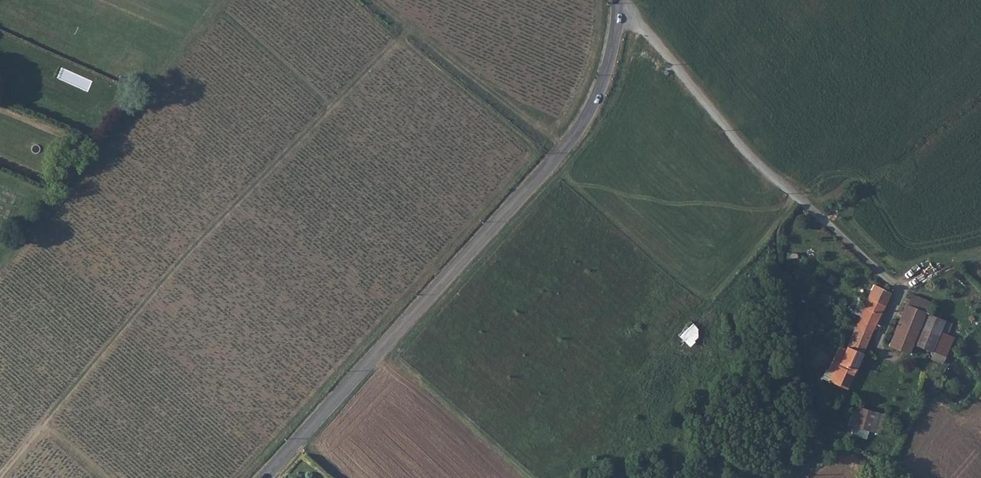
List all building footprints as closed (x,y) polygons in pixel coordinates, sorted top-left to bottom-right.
[(846,344),(860,352),(880,316),(890,296),(872,287),(866,300),(867,301),(852,332),(846,344)] [(905,309),(926,317),(929,309),(909,300),(904,307),(905,309)] [(947,338),(951,328),(926,317),(905,309),(898,324),(938,341),(941,337),(947,338)] [(694,339),(702,332),(693,322),(685,330),(694,339)] [(938,341),(898,324),(887,348),(907,356),(912,347),(932,355),(938,341)] [(955,342),(947,338),(941,337),(938,341),(932,355),(947,361),(955,342)] [(844,349),(836,365),(828,380),(843,387),(860,352),(846,344),(844,349)] [(837,345),(829,361),(836,365),(844,349),(837,345)] [(944,368),(947,361),(932,355),(929,363),(944,368)] [(880,440),(885,423),(854,411),(848,428),(880,440)]
